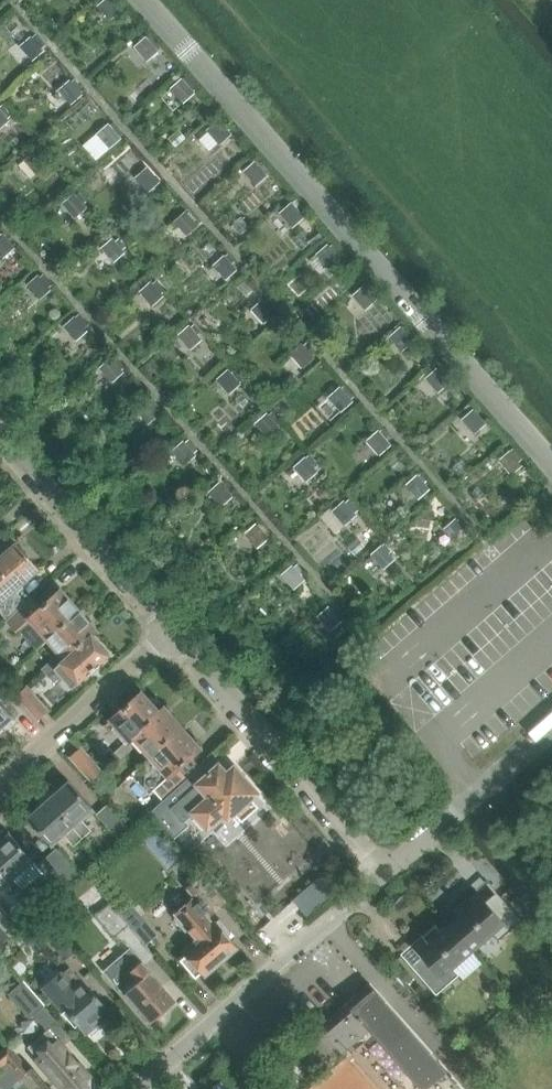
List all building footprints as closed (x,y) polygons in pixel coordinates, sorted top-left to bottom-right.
[(97,6),(110,20),(123,9),(114,0),(104,0),(97,6)] [(146,36),(134,47),(147,62),(159,52),(158,50),(161,47),(149,34),(147,37),(146,36)] [(31,36),(19,46),(32,61),(44,51),(41,49),(45,46),(35,35),(32,38),(31,36)] [(182,78),(170,89),(183,104),(195,93),(194,91),(198,88),(187,76),(183,79),(182,78)] [(70,80),(58,90),(71,105),(83,94),(81,93),(84,91),(74,79),(72,82),(70,80)] [(10,121),(8,119),(12,115),(3,105),(0,107),(0,129),(10,121)] [(219,119),(207,130),(219,144),(231,133),(219,119)] [(109,123),(96,134),(110,149),(122,138),(120,137),(124,134),(114,122),(110,125),(109,123)] [(34,150),(23,160),(36,175),(47,165),(34,150)] [(255,161),(243,171),(256,186),(268,176),(255,161)] [(147,167),(135,178),(148,193),(160,182),(147,167)] [(74,193),(62,204),(75,218),(87,208),(83,204),(86,201),(79,193),(76,196),(74,193)] [(292,203),(280,213),(292,228),(304,217),(299,211),(303,207),(296,199),(292,203)] [(186,211),(173,222),(187,237),(199,226),(186,211)] [(0,235),(0,255),(3,259),(15,248),(2,234),(0,235)] [(113,237),(101,248),(114,263),(126,253),(123,250),(126,247),(119,239),(116,241),(113,237)] [(328,244),(316,254),(329,269),(341,258),(339,257),(343,253),(334,243),(330,246),(328,244)] [(224,255),(212,265),(226,280),(237,270),(232,264),(235,262),(228,254),(225,256),(224,255)] [(38,275),(27,284),(40,299),(51,290),(49,287),(53,284),(44,274),(40,277),(38,275)] [(151,281),(139,291),(153,306),(164,295),(162,293),(166,291),(156,280),(153,283),(151,281)] [(364,285),(352,296),(365,310),(377,300),(364,285)] [(263,299),(251,309),(264,324),(276,314),(272,309),(274,306),(268,299),(265,301),(263,299)] [(75,316),(63,327),(76,342),(88,331),(85,328),(89,325),(79,314),(75,317),(75,316)] [(189,325),(178,336),(190,350),(203,340),(198,335),(201,332),(194,324),(191,327),(189,325)] [(401,326),(389,337),(402,352),(414,341),(412,339),(414,337),(404,325),(401,327),(401,326)] [(302,343),(290,354),(303,369),(315,358),(313,356),(316,352),(307,342),(304,345),(302,343)] [(111,358),(99,368),(112,383),(124,372),(122,370),(125,367),(116,357),(113,360),(111,358)] [(437,368),(425,378),(438,393),(450,383),(437,368)] [(228,369),(216,379),(229,394),(241,384),(240,382),(243,380),(234,370),(232,373),(228,369)] [(341,386),(328,397),(341,412),(354,401),(352,399),(354,397),(345,386),(342,388),(341,386)] [(473,409),(461,420),(474,434),(486,424),(484,421),(487,419),(478,409),(475,411),(473,409)] [(267,412),(254,423),(268,438),(280,428),(278,425),(281,423),(272,412),(269,415),(267,412)] [(379,430),(366,441),(379,456),(392,445),(386,439),(389,437),(383,429),(380,431),(379,430)] [(184,440),(171,450),(185,466),(197,455),(195,453),(198,450),(188,439),(185,442),(184,440)] [(510,451),(498,460),(511,476),(522,466),(518,462),(522,459),(513,449),(510,451)] [(305,457),(293,467),(306,482),(318,472),(315,468),(318,465),(309,455),(306,458),(305,457)] [(417,474),(405,485),(418,500),(430,489),(424,483),(428,480),(421,473),(419,476),(417,474)] [(220,481),(208,492),(221,507),(233,496),(220,481)] [(551,499),(544,491),(534,501),(542,509),(551,500),(551,499)] [(344,500),(332,511),(345,526),(357,515),(355,513),(358,510),(349,499),(345,502),(344,500)] [(455,518),(443,529),(456,544),(468,533),(466,531),(470,528),(460,517),(457,520),(455,518)] [(256,524),(246,534),(257,547),(268,537),(256,524)] [(382,545),(370,554),(383,569),(395,559),(390,553),(392,551),(385,543),(382,545)] [(6,619),(26,602),(17,593),(28,583),(26,581),(37,572),(38,573),(39,572),(14,544),(13,545),(14,546),(10,549),(4,555),(0,558),(0,612),(6,619)] [(292,565),(281,575),(294,590),(305,580),(301,575),(304,572),(297,564),(294,567),(292,565)] [(49,639),(79,612),(61,591),(39,610),(31,600),(28,603),(26,602),(7,619),(8,620),(7,622),(17,634),(21,631),(37,649),(49,639)] [(330,606),(317,617),(331,632),(343,621),(330,606)] [(96,630),(86,619),(79,612),(49,639),(59,651),(50,658),(53,660),(43,668),(48,674),(54,668),(58,665),(59,664),(66,658),(96,630)] [(93,636),(97,632),(96,630),(66,658),(59,664),(58,665),(54,668),(72,689),(110,655),(93,636)] [(39,720),(49,711),(29,686),(18,695),(39,720)] [(128,742),(134,736),(161,712),(143,692),(105,726),(111,733),(114,730),(126,744),(128,742)] [(0,702),(0,729),(13,717),(0,702)] [(152,756),(182,729),(165,709),(161,712),(134,736),(152,756)] [(192,756),(200,749),(182,729),(152,756),(146,761),(149,764),(147,783),(162,800),(201,766),(192,756)] [(126,744),(116,752),(123,759),(133,748),(128,742),(126,744)] [(103,771),(86,752),(82,748),(72,757),(93,780),(103,771)] [(162,801),(151,811),(153,813),(169,832),(174,838),(188,826),(184,822),(195,813),(207,827),(208,827),(224,812),(228,817),(234,812),(242,821),(258,807),(250,798),(257,792),(235,767),(227,774),(220,766),(219,767),(210,758),(201,766),(162,801)] [(93,809),(86,800),(71,783),(58,794),(54,790),(47,797),(50,801),(82,838),(91,830),(81,819),(93,809)] [(82,838),(50,801),(47,797),(39,803),(42,807),(29,818),(52,844),(64,834),(74,845),(82,838)] [(107,804),(97,813),(121,839),(131,830),(107,804)] [(0,844),(0,864),(13,879),(19,886),(22,888),(26,888),(43,872),(38,866),(11,834),(0,844)] [(71,885),(80,877),(57,850),(47,858),(71,885)] [(47,858),(38,866),(43,872),(61,893),(71,885),(47,858)] [(13,879),(0,864),(0,890),(4,886),(11,894),(19,886),(13,879)] [(331,865),(313,881),(328,897),(345,881),(331,865)] [(178,918),(174,920),(192,941),(195,938),(197,940),(183,952),(186,954),(180,960),(196,978),(202,973),(205,977),(237,950),(227,938),(231,935),(231,933),(231,930),(221,919),(215,924),(214,926),(196,906),(199,903),(210,916),(225,903),(221,898),(204,878),(189,891),(195,897),(176,913),(179,916),(178,918)] [(308,915),(328,897),(313,881),(294,899),(308,915)] [(458,914),(448,923),(473,951),(492,934),(497,940),(520,920),(501,898),(496,892),(486,901),(476,889),(475,890),(474,892),(466,898),(453,909),(458,914)] [(522,915),(530,908),(520,897),(512,904),(522,915)] [(21,928),(0,904),(0,925),(11,937),(21,928)] [(111,904),(96,917),(118,943),(122,940),(131,950),(127,953),(107,971),(110,975),(108,977),(122,992),(124,990),(126,993),(129,997),(127,999),(135,1008),(137,1007),(152,1023),(176,1003),(151,973),(145,966),(156,957),(111,904)] [(76,951),(70,944),(48,919),(38,927),(66,960),(76,951)] [(434,926),(412,945),(424,958),(413,967),(436,994),(457,975),(452,968),(473,951),(448,923),(439,931),(434,926)] [(0,925),(0,945),(1,946),(11,937),(0,925)] [(151,927),(140,937),(146,944),(157,934),(151,927)] [(395,975),(404,985),(411,979),(403,968),(395,975)] [(61,976),(44,991),(60,1009),(62,1007),(87,1035),(88,1034),(91,1037),(112,1018),(109,1015),(110,1015),(80,980),(71,988),(61,976)] [(6,995),(28,1020),(33,1015),(48,1032),(29,1047),(32,1050),(31,1051),(64,1088),(78,1088),(86,1082),(90,1078),(86,1074),(60,1044),(69,1036),(64,1030),(47,1011),(22,982),(12,991),(6,995)] [(300,1042),(324,1069),(342,1054),(345,1051),(360,1038),(404,1088),(461,1088),(445,1071),(369,984),(355,996),(361,1004),(355,1009),(348,1001),(302,1040),(300,1042)] [(417,986),(410,992),(420,1004),(427,998),(417,986)] [(433,1015),(441,1009),(431,998),(423,1004),(433,1015)] [(17,1055),(9,1046),(0,1054),(0,1068),(1,1069),(17,1055)] [(21,1080),(31,1071),(17,1055),(8,1064),(21,1080)]
